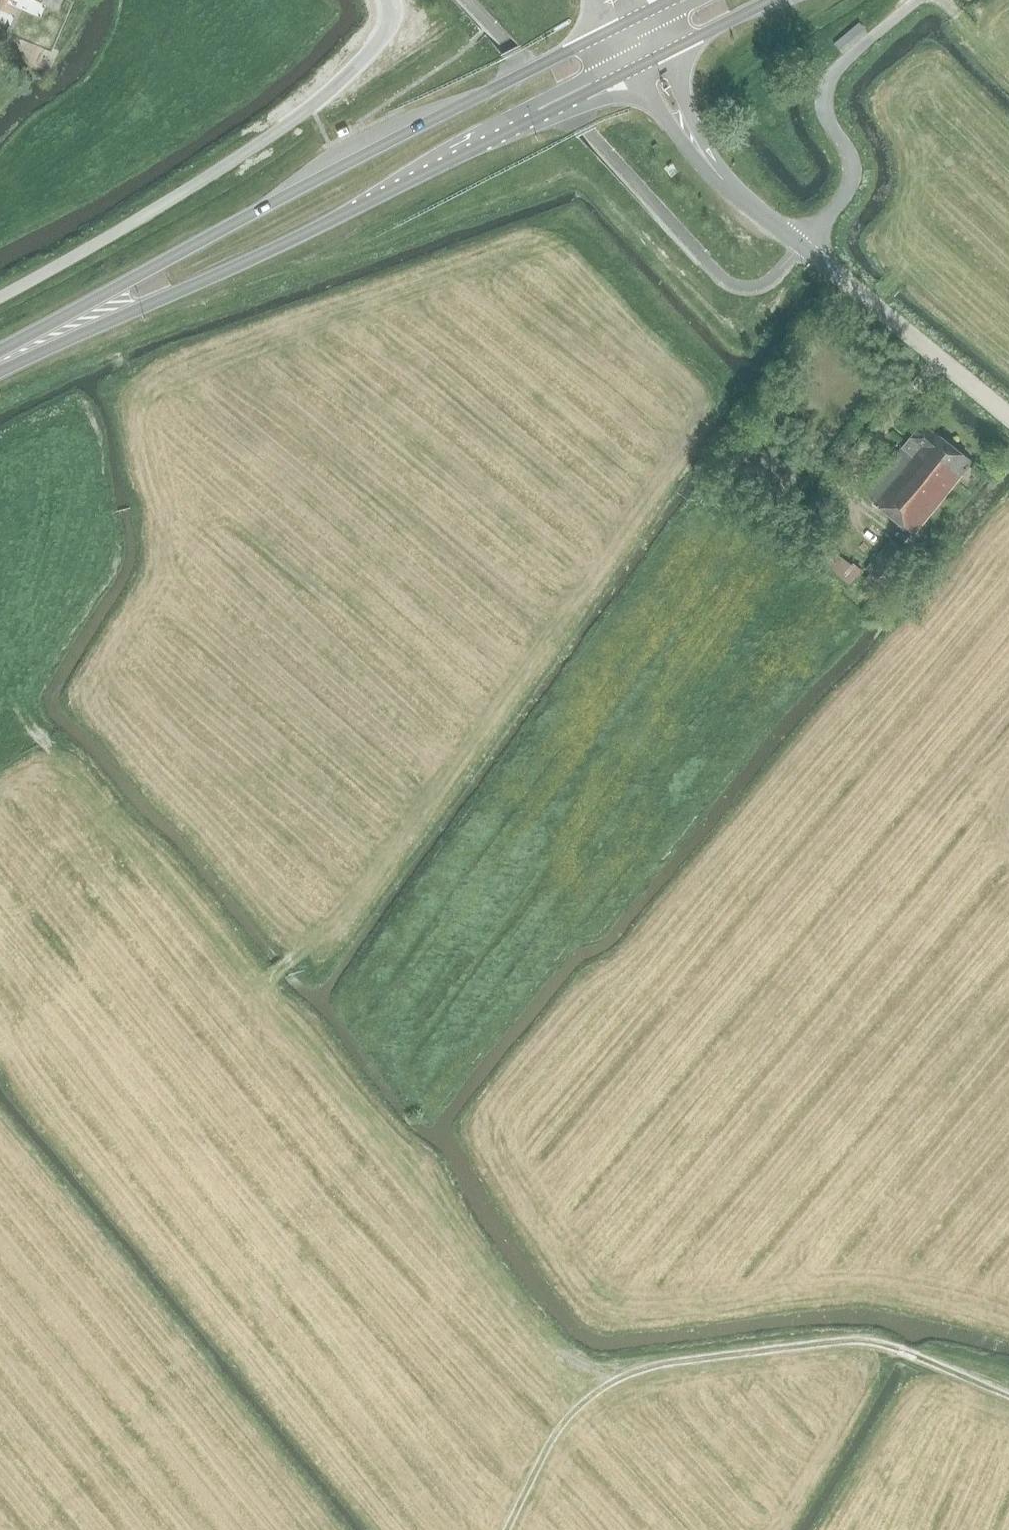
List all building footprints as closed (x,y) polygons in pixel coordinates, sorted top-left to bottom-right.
[(913,535),(972,462),(929,428),(928,428),(921,423),(866,492),(884,507),(882,510),(913,535)] [(849,585),(862,569),(853,562),(850,564),(838,554),(840,552),(825,540),(813,556),(849,585)]
